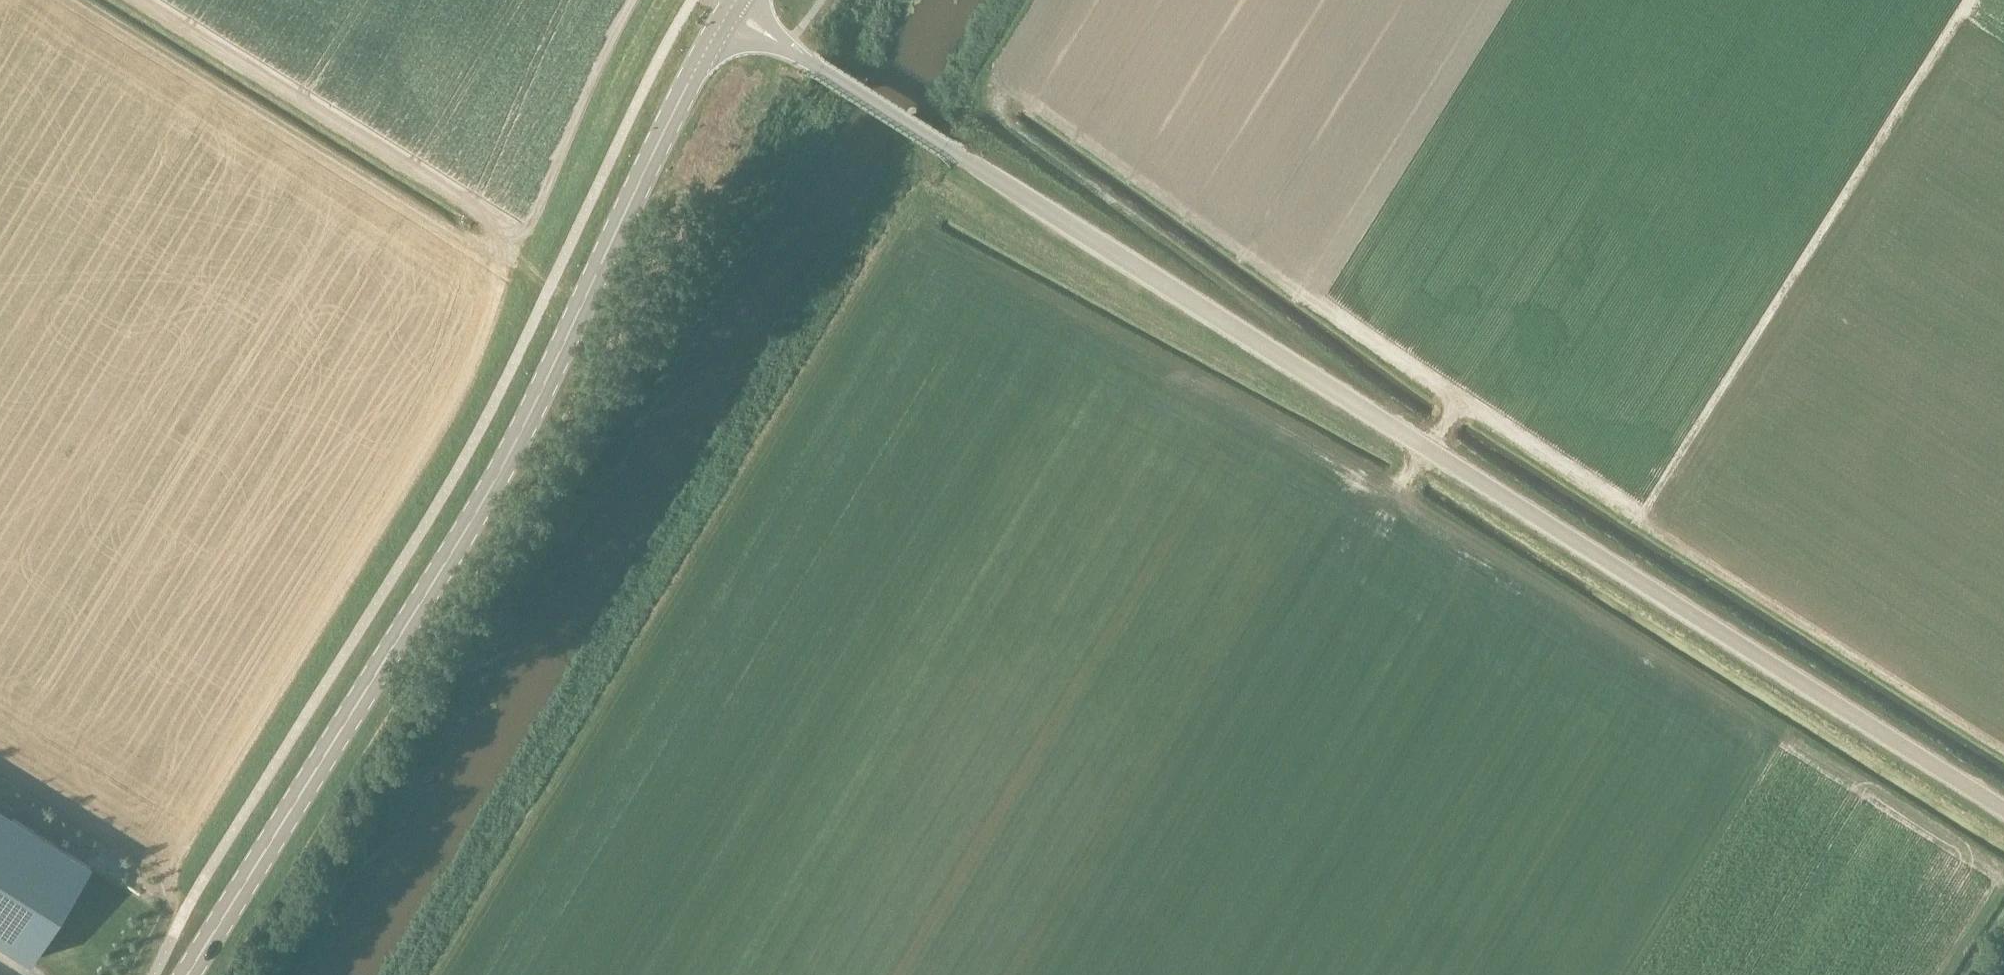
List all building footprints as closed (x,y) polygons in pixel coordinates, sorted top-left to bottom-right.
[(28,961),(86,869),(7,819),(12,811),(0,803),(0,943),(28,961)] [(95,848),(87,843),(83,848),(92,854),(95,848)]
